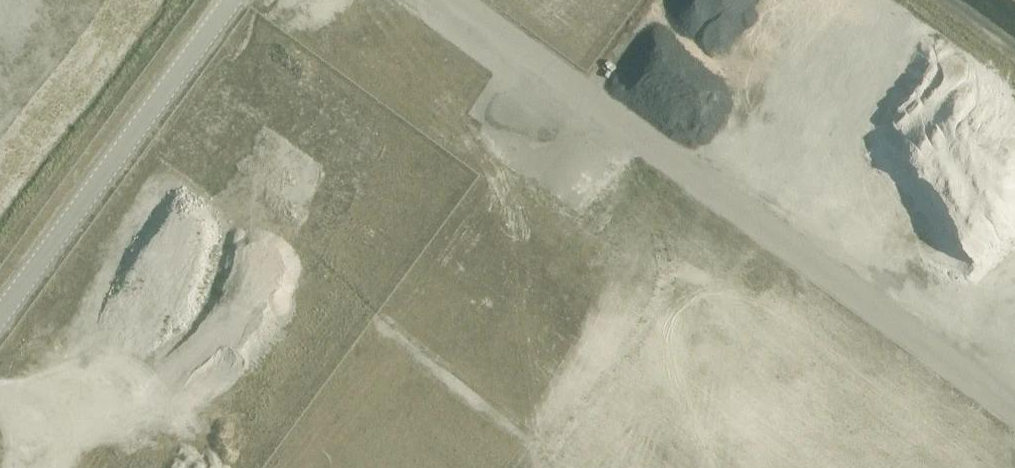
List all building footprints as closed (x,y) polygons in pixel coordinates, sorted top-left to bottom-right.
[(760,167),(802,114),(789,112),(796,104),(822,108),(808,61),(797,59),(804,13),(823,0),(729,0),(719,63),(697,59),(695,69),(661,79),(676,101),(760,167)] [(563,6),(556,15),(586,39),(593,30),(563,6)] [(278,95),(292,103),(304,83),(290,75),(278,95)] [(527,351),(532,342),(514,332),(509,340),(527,351)] [(289,467),(311,467),(301,457),(289,467)]
